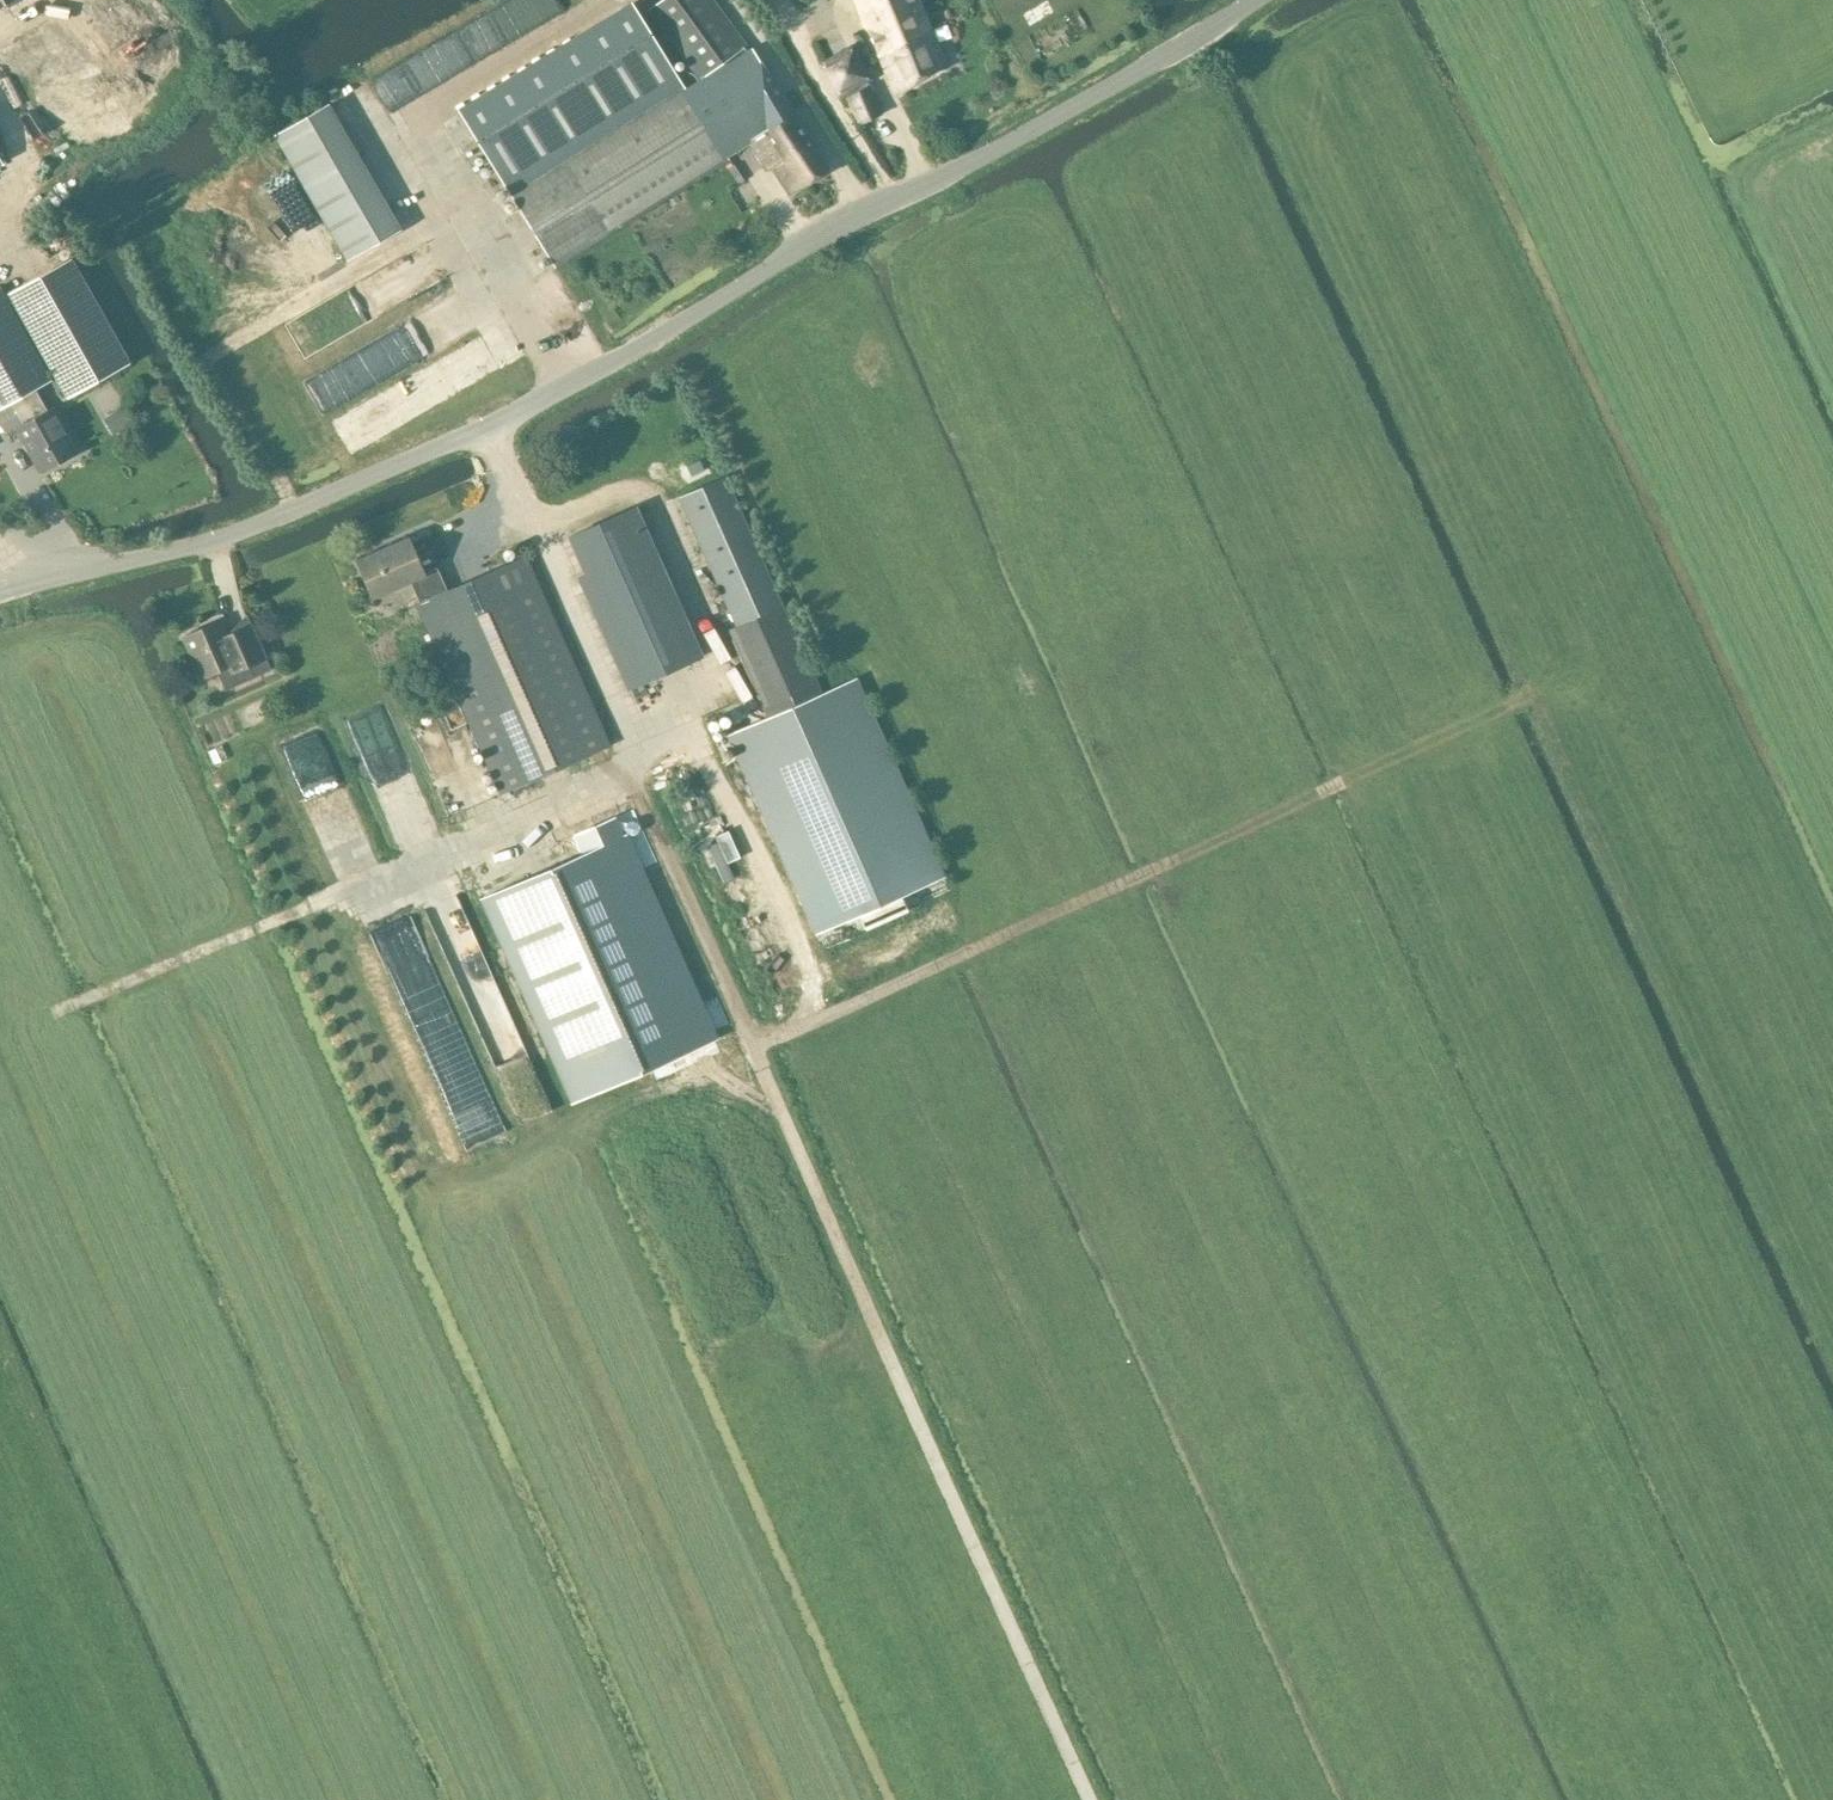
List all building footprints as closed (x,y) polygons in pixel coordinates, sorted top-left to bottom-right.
[(0,79),(0,106),(39,173),(194,84),(145,0),(137,0),(0,79)] [(700,80),(749,49),(713,0),(663,0),(649,10),(700,80)] [(932,30),(919,0),(855,0),(880,56),(932,30)] [(608,230),(748,142),(793,115),(752,47),(749,49),(700,80),(685,89),(633,5),(458,114),(554,266),(609,231),(608,230)] [(947,66),(932,30),(880,56),(896,92),(947,66)] [(852,50),(850,47),(825,61),(825,63),(823,64),(837,92),(840,91),(841,93),(869,78),(868,77),(870,76),(855,48),(852,50)] [(860,123),(881,113),(869,87),(848,96),(860,123)] [(329,104),(275,136),(347,260),(401,228),(329,104)] [(793,115),(748,142),(767,170),(771,167),(790,194),(828,168),(794,114),(793,115)] [(735,166),(729,169),(739,185),(744,181),(735,166)] [(73,256),(8,293),(67,398),(132,361),(73,256)] [(11,403),(35,389),(47,382),(47,381),(50,379),(0,289),(0,409),(11,403)] [(35,389),(11,403),(23,423),(15,427),(41,473),(78,452),(52,406),(47,409),(35,389)] [(125,408),(108,419),(115,431),(133,420),(125,408)] [(736,626),(729,629),(767,718),(821,694),(727,476),(680,496),(736,626)] [(636,506),(569,536),(585,573),(578,576),(628,688),(702,655),(636,506)] [(409,536),(357,559),(374,597),(409,581),(420,602),(448,590),(437,566),(436,567),(424,573),(409,536)] [(420,602),(417,604),(500,793),(611,744),(526,555),(448,590),(420,602)] [(201,677),(218,669),(221,677),(250,665),(254,676),(271,668),(258,640),(234,650),(221,620),(184,636),(201,677)] [(941,878),(855,680),(821,694),(767,718),(726,736),(812,934),(941,878)] [(671,1058),(581,854),(484,897),(574,1100),(671,1058)]
